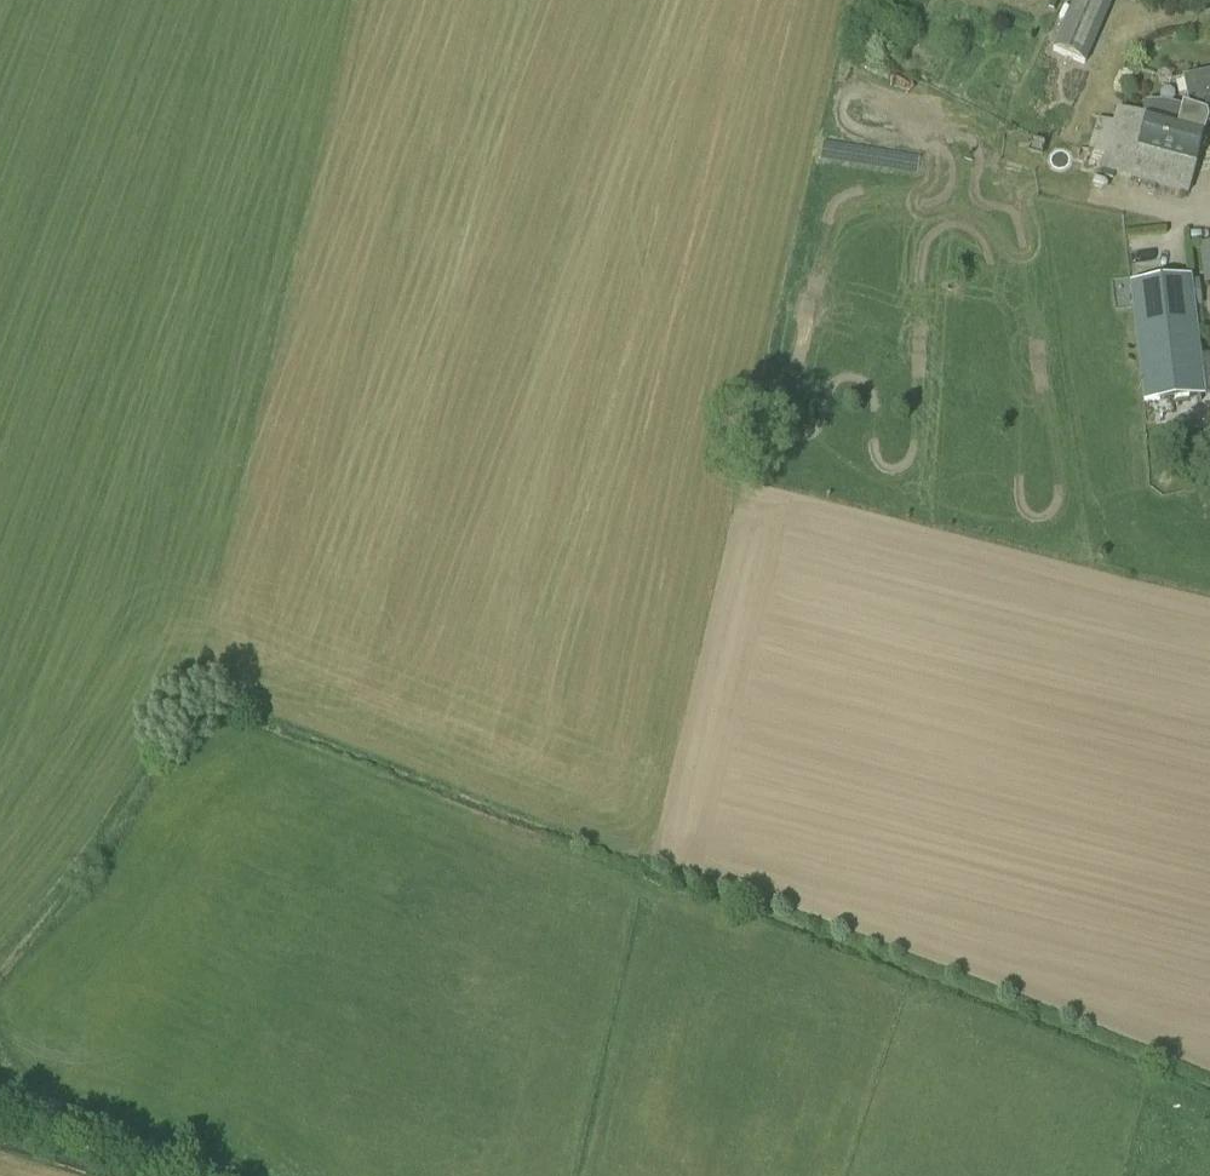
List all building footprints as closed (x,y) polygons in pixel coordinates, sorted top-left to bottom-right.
[(1113,0),(1074,0),(1051,51),(1085,65),(1113,0)] [(1209,122),(1209,70),(1182,75),(1191,110),(1166,100),(1145,101),(1142,116),(1117,107),(1112,123),(1096,118),(1088,152),(1103,155),(1099,171),(1187,195),(1208,122),(1209,122)] [(1209,283),(1209,242),(1199,244),(1204,284),(1209,283)] [(1192,282),(1191,277),(1129,285),(1143,403),(1205,395),(1195,307),(1201,306),(1198,281),(1192,282)]
